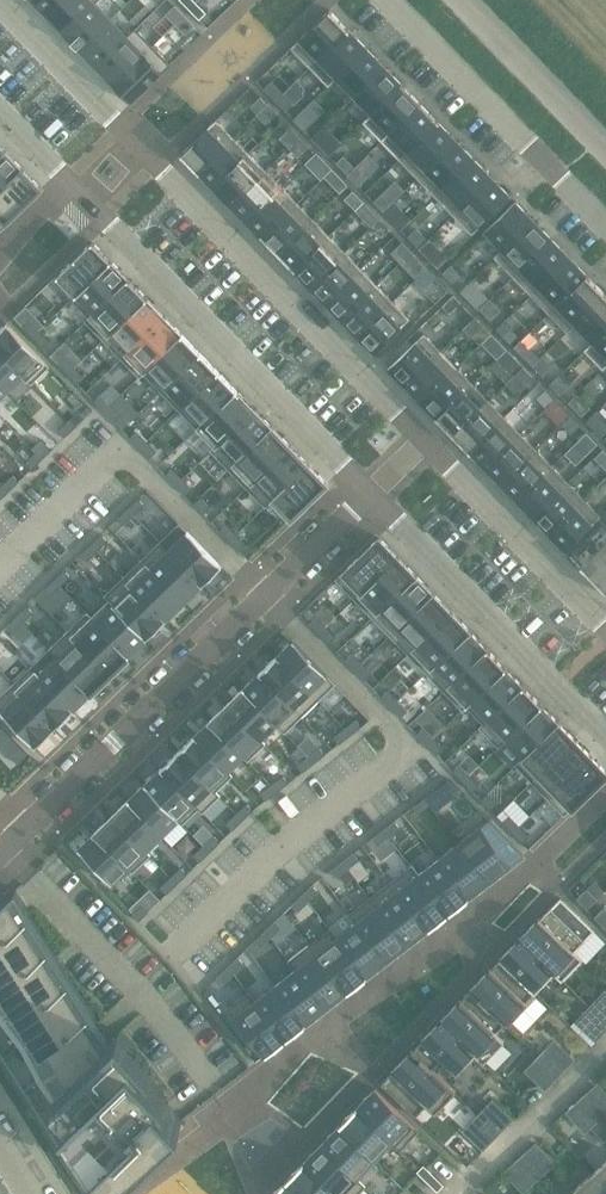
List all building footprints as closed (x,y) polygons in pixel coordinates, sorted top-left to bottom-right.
[(46,15),(61,0),(31,0),(46,15)] [(46,15),(62,32),(94,2),(95,3),(98,0),(61,0),(46,15)] [(189,10),(196,3),(194,0),(180,0),(189,10)] [(94,2),(62,32),(79,50),(111,19),(95,3),(94,2)] [(196,3),(189,10),(199,20),(207,13),(196,3)] [(175,6),(166,15),(175,25),(185,16),(175,6)] [(330,10),(291,48),(310,67),(349,30),(330,10)] [(185,16),(175,25),(185,35),(195,26),(185,16)] [(111,19),(79,50),(96,67),(128,37),(127,36),(111,19)] [(128,37),(96,67),(113,85),(153,46),(136,29),(135,28),(127,36),(128,37)] [(349,30),(310,67),(328,87),(337,79),(336,78),(367,48),(349,30)] [(153,46),(113,85),(131,103),(163,73),(171,65),(153,46)] [(385,67),(367,48),(336,78),(354,96),(385,67)] [(385,67),(354,96),(372,115),(403,85),(385,67)] [(271,81),(264,89),(275,101),(283,93),(271,81)] [(372,115),(364,123),(382,141),(390,133),(421,104),(403,85),(372,115)] [(283,93),(275,101),(286,111),(293,104),(283,93)] [(260,96),(249,107),(257,115),(268,104),(260,96)] [(268,104),(257,115),(265,123),(276,112),(268,104)] [(398,159),(399,160),(438,122),(421,104),(390,133),(406,151),(398,159)] [(304,109),(293,119),(303,129),(314,119),(304,109)] [(217,120),(181,154),(198,172),(234,138),(217,120)] [(438,122),(399,160),(417,178),(456,141),(438,122)] [(321,128),(311,138),(329,156),(338,147),(321,128)] [(292,129),(281,139),(290,147),(300,137),(292,129)] [(300,137),(290,147),(297,155),(308,145),(300,137)] [(198,172),(214,188),(250,154),(234,138),(198,172)] [(417,178),(435,197),(474,159),(456,141),(417,178)] [(0,155),(0,191),(23,169),(5,150),(0,155)] [(265,170),(250,154),(214,188),(230,205),(265,170)] [(344,157),(337,164),(347,175),(354,168),(344,157)] [(492,178),(474,159),(435,197),(453,215),(492,178)] [(325,163),(314,173),(321,180),(325,177),(332,170),(325,163)] [(354,168),(347,175),(358,186),(369,176),(358,164),(354,168)] [(0,191),(0,216),(6,222),(42,188),(23,169),(0,191)] [(265,170),(230,205),(246,221),(281,187),(265,170)] [(332,170),(325,177),(341,193),(348,186),(332,170)] [(492,178),(453,215),(472,235),(511,197),(492,178)] [(297,203),(281,187),(246,221),(262,238),(297,203)] [(353,191),(345,199),(356,210),(364,203),(353,191)] [(384,192),(373,202),(383,212),(391,204),(393,202),(384,192)] [(502,249),(503,250),(534,220),(515,201),(484,231),(502,249)] [(297,203),(262,238),(278,254),(313,220),(297,203)] [(364,203),(356,210),(363,217),(370,210),(364,203)] [(391,204),(383,212),(391,220),(400,212),(391,204)] [(380,219),(373,226),(383,236),(389,229),(380,219)] [(329,236),(313,220),(278,254),(294,271),(329,236)] [(494,257),(513,277),(552,239),(534,220),(503,250),(502,249),(494,257)] [(417,228),(408,237),(419,249),(428,240),(417,228)] [(294,271),(310,287),(345,253),(329,236),(294,271)] [(531,295),(570,258),(552,239),(513,277),(531,295)] [(93,242),(53,280),(72,299),(111,261),(93,242)] [(403,244),(393,252),(402,261),(411,252),(403,244)] [(435,249),(427,257),(438,268),(446,260),(435,249)] [(411,252),(402,261),(410,270),(419,260),(411,252)] [(361,269),(345,253),(310,287),(326,304),(361,269)] [(570,258),(531,295),(549,314),(588,276),(570,258)] [(111,261),(72,299),(89,317),(85,321),(86,322),(129,279),(116,266),(111,261)] [(442,272),(453,284),(461,275),(450,264),(442,272)] [(361,269),(326,304),(342,320),(377,285),(361,269)] [(427,269),(414,281),(423,290),(436,277),(432,274),(427,269)] [(549,314),(568,334),(576,326),(575,325),(605,295),(588,276),(549,314)] [(129,279),(86,322),(103,340),(147,298),(137,288),(129,279)] [(393,302),(377,285),(342,320),(357,336),(393,302)] [(480,289),(469,301),(470,301),(478,310),(480,309),(490,299),(489,299),(480,289)] [(454,295),(442,306),(450,314),(461,303),(454,295)] [(593,343),(605,331),(605,295),(575,325),(576,326),(593,343)] [(147,298),(103,340),(121,359),(165,316),(163,314),(147,298)] [(490,299),(480,309),(491,320),(501,311),(490,299)] [(410,319),(393,302),(357,336),(374,354),(410,319)] [(165,316),(121,359),(139,377),(183,335),(171,322),(165,316)] [(475,317),(463,329),(471,338),(484,326),(475,317)] [(29,320),(23,327),(32,337),(39,331),(29,320)] [(503,322),(497,329),(497,330),(510,343),(517,336),(503,322)] [(0,330),(0,351),(32,384),(49,367),(7,323),(0,330)] [(39,331),(32,337),(42,347),(49,341),(39,331)] [(585,351),(603,369),(605,366),(605,331),(593,343),(585,351)] [(405,386),(441,351),(424,334),(388,368),(405,386)] [(491,334),(481,343),(497,360),(498,360),(507,350),(491,334)] [(183,335),(139,377),(140,378),(144,374),(161,392),(201,353),(187,339),(183,335)] [(528,346),(521,354),(532,366),(540,358),(528,346)] [(507,350),(498,360),(514,376),(515,375),(523,367),(507,350)] [(8,392),(24,377),(31,384),(32,384),(0,351),(0,384),(8,392)] [(405,386),(421,402),(457,368),(441,351),(405,386)] [(201,353),(161,392),(179,410),(219,372),(201,353)] [(540,358),(532,366),(542,376),(554,365),(544,355),(543,356),(540,358)] [(65,357),(58,364),(68,374),(75,368),(65,357)] [(523,367),(515,375),(525,385),(533,377),(523,367)] [(75,368),(68,374),(78,384),(85,378),(75,368)] [(473,384),(457,368),(421,402),(437,418),(473,384)] [(219,372),(179,410),(197,429),(237,390),(219,372)] [(559,376),(550,385),(560,394),(569,386),(559,376)] [(489,400),(473,384),(437,418),(453,435),(489,400)] [(237,390),(197,429),(214,446),(210,450),(211,451),(255,409),(244,398),(237,390)] [(546,390),(536,399),(546,409),(555,400),(546,390)] [(101,394),(94,401),(104,411),(111,405),(101,394)] [(577,394),(568,403),(582,416),(590,408),(577,394)] [(504,417),(489,400),(453,435),(469,451),(504,417)] [(111,405),(104,411),(114,421),(121,415),(111,405)] [(559,405),(551,413),(562,425),(571,416),(559,405)] [(255,409),(211,451),(229,470),(273,427),(255,409)] [(79,411),(68,421),(75,428),(85,418),(79,411)] [(586,421),(587,422),(592,427),(604,439),(605,438),(605,426),(594,414),(586,421)] [(571,416),(562,425),(571,434),(580,425),(571,416)] [(485,468),(520,433),(504,417),(469,451),(485,468)] [(68,421),(58,431),(65,438),(75,428),(68,421)] [(273,427),(229,470),(247,488),(291,446),(281,436),(273,427)] [(137,431),(130,438),(140,448),(147,442),(137,431)] [(501,484),(536,450),(520,433),(485,468),(501,484)] [(587,433),(576,443),(586,454),(597,444),(587,433)] [(147,442),(140,448),(150,458),(157,452),(147,442)] [(46,443),(36,453),(42,460),(52,450),(46,443)] [(291,446),(247,488),(265,507),(309,464),(291,446)] [(594,457),(604,467),(605,465),(605,453),(603,449),(594,457)] [(552,466),(536,450),(501,484),(517,501),(552,466)] [(36,453),(25,463),(32,470),(42,460),(36,453)] [(309,464),(265,507),(266,507),(274,500),(292,518),(327,483),(309,464)] [(517,501),(533,517),(568,483),(552,466),(517,501)] [(173,468),(166,475),(176,485),(183,478),(173,468)] [(13,475),(3,485),(9,492),(19,482),(13,475)] [(183,478),(176,485),(186,495),(193,489),(183,478)] [(533,517),(549,534),(584,499),(568,483),(533,517)] [(0,488),(0,501),(9,492),(3,485),(0,488)] [(201,497),(194,504),(204,514),(211,507),(201,497)] [(134,515),(145,506),(138,499),(128,508),(134,515)] [(601,517),(584,499),(549,534),(565,551),(601,517)] [(134,515),(128,508),(117,518),(124,525),(134,515)] [(226,524),(220,530),(230,541),(236,534),(226,524)] [(604,524),(598,530),(605,539),(605,526),(604,524)] [(598,530),(591,536),(601,547),(605,542),(605,539),(598,530)] [(202,585),(222,567),(188,531),(169,549),(161,541),(160,542),(202,585)] [(97,551),(108,541),(101,534),(91,544),(97,551)] [(236,534),(230,541),(240,551),(246,544),(236,534)] [(601,547),(591,536),(585,543),(594,553),(596,551),(601,547)] [(355,599),(398,557),(380,537),(336,580),(355,599)] [(202,585),(160,542),(142,560),(184,603),(202,585)] [(601,547),(596,551),(594,553),(588,559),(580,566),(605,593),(605,542),(601,547)] [(594,553),(585,543),(578,549),(588,559),(594,553)] [(97,551),(91,544),(80,554),(87,561),(97,551)] [(588,559),(578,549),(572,555),(571,555),(570,556),(580,566),(588,559)] [(416,575),(398,557),(355,599),(373,618),(416,575)] [(123,578),(165,621),(184,603),(142,560),(123,578)] [(60,587),(71,577),(64,570),(54,580),(60,587)] [(390,636),(434,594),(416,575),(373,618),(390,636)] [(105,596),(147,639),(165,621),(123,578),(105,596)] [(60,587),(54,580),(44,590),(50,597),(60,587)] [(408,655),(452,612),(434,594),(390,636),(408,655)] [(147,639),(105,596),(104,596),(108,600),(91,617),(87,613),(86,614),(128,657),(147,639)] [(24,623),(34,613),(27,606),(17,616),(24,623)] [(426,673),(470,631),(452,612),(408,655),(426,673)] [(128,657),(86,614),(68,632),(110,675),(128,657)] [(24,623),(17,616),(6,626),(13,633),(24,623)] [(316,616),(309,623),(319,633),(326,627),(316,616)] [(319,633),(329,643),(336,637),(326,627),(319,633)] [(444,692),(488,649),(470,631),(426,673),(444,692)] [(49,650),(91,693),(110,675),(68,632),(49,650)] [(276,657),(318,701),(336,684),(293,641),(276,657)] [(462,710),(506,668),(488,649),(444,692),(462,710)] [(31,667),(73,711),(91,693),(49,650),(56,658),(38,674),(31,667)] [(352,653),(345,660),(355,670),(362,663),(352,653)] [(318,701),(276,657),(260,673),(302,717),(318,701)] [(362,663),(355,670),(365,680),(372,674),(362,664),(362,663)] [(12,685),(54,729),(73,711),(31,667),(12,685)] [(480,729),(524,686),(506,668),(462,710),(463,711),(467,707),(483,724),(479,728),(480,729)] [(243,689),(285,733),(302,717),(260,673),(243,689)] [(12,685),(0,697),(0,711),(35,748),(54,729),(12,685)] [(498,747),(542,705),(524,686),(480,729),(498,747)] [(285,733),(243,689),(227,705),(265,745),(266,744),(262,740),(277,725),(285,734),(285,733)] [(388,690),(381,697),(391,707),(398,700),(388,690)] [(391,707),(401,717),(408,711),(398,700),(391,707)] [(265,745),(227,705),(210,721),(248,760),(265,745)] [(516,766),(560,723),(542,705),(498,747),(499,748),(507,740),(523,757),(515,765),(516,766)] [(351,735),(362,727),(356,719),(345,728),(351,735)] [(194,737),(232,776),(233,776),(229,772),(244,757),(248,761),(248,760),(210,721),(194,737)] [(532,782),(576,740),(560,723),(516,766),(532,782)] [(0,729),(0,742),(9,734),(2,727),(0,729)] [(427,744),(434,737),(424,727),(417,734),(427,744)] [(351,735),(345,728),(333,737),(339,744),(351,735)] [(0,742),(0,745),(5,751),(15,740),(9,734),(0,742)] [(232,776),(194,737),(177,753),(220,797),(220,796),(216,792),(232,776)] [(434,737),(427,744),(437,754),(444,748),(434,737)] [(15,740),(5,751),(12,757),(22,747),(15,740)] [(548,799),(592,756),(576,740),(532,782),(548,799)] [(22,747),(12,757),(18,764),(28,755),(29,754),(22,747)] [(314,764),(325,755),(320,747),(308,756),(314,764)] [(203,812),(220,797),(177,753),(161,769),(203,812)] [(314,764),(308,756),(297,765),(303,772),(314,764)] [(548,799),(564,816),(605,776),(605,771),(592,756),(548,799)] [(463,781),(470,774),(460,764),(453,771),(463,781)] [(144,785),(183,824),(199,809),(202,813),(203,812),(161,769),(144,785)] [(470,774),(463,781),(473,792),(480,785),(470,774)] [(278,792),(289,783),(283,776),(272,784),(278,792)] [(278,792),(272,784),(261,793),(266,801),(278,792)] [(183,824),(144,785),(128,801),(162,836),(178,821),(182,825),(183,824)] [(424,798),(430,806),(441,797),(435,790),(424,798)] [(491,810),(498,803),(488,793),(481,800),(491,810)] [(430,806),(424,798),(413,807),(418,814),(430,806)] [(150,856),(151,855),(147,851),(162,836),(128,801),(111,817),(150,856)] [(243,821),(253,811),(247,804),(236,814),(243,821)] [(243,821),(236,814),(226,824),(233,831),(243,821)] [(513,833),(520,826),(510,815),(503,822),(513,833)] [(150,856),(111,817),(95,832),(133,872),(150,856)] [(480,827),(459,843),(489,883),(510,866),(523,856),(489,820),(480,827)] [(383,830),(389,837),(400,829),(395,821),(383,830)] [(520,826),(513,833),(523,843),(530,836),(520,826)] [(372,838),(378,846),(389,837),(383,830),(372,838)] [(95,832),(78,849),(112,885),(129,869),(133,873),(133,872),(95,832)] [(203,845),(210,852),(220,842),(214,836),(203,845)] [(489,883),(459,843),(438,859),(469,898),(489,883)] [(203,845),(193,855),(200,862),(210,852),(203,845)] [(342,861),(348,869),(360,860),(354,853),(342,861)] [(419,874),(412,865),(411,866),(448,914),(469,898),(438,859),(419,874)] [(348,869),(342,861),(331,870),(337,877),(348,869)] [(391,882),(428,930),(448,914),(411,866),(391,882)] [(177,884),(187,874),(181,867),(171,877),(177,884)] [(171,877),(160,887),(167,894),(177,884),(171,877)] [(370,898),(408,946),(428,930),(391,882),(370,898)] [(308,902),(319,892),(312,885),(302,895),(308,902)] [(577,899),(587,909),(597,900),(587,889),(577,899)] [(148,1062),(120,1032),(107,1045),(23,912),(28,909),(16,890),(0,905),(0,1058),(86,1193),(103,1193),(119,1178),(121,1180),(183,1120),(159,1095),(164,1091),(142,1068),(148,1062)] [(302,895),(292,905),(298,911),(308,902),(302,895)] [(408,946),(370,898),(350,913),(387,961),(408,946)] [(561,898),(551,908),(541,919),(539,918),(520,939),(563,981),(583,960),(575,952),(585,941),(595,931),(561,898)] [(132,914),(139,921),(149,911),(143,904),(132,914)] [(605,908),(595,918),(605,928),(605,927),(605,908)] [(387,961),(350,913),(349,914),(356,923),(338,937),(331,928),(330,929),(367,977),(387,961)] [(271,938),(282,928),(275,921),(265,931),(271,938)] [(309,945),(347,993),(367,977),(330,929),(309,945)] [(271,938),(265,931),(255,941),(261,948),(271,938)] [(501,958),(536,992),(554,974),(562,982),(563,981),(520,939),(501,958)] [(289,961),(326,1009),(347,993),(309,945),(289,961)] [(234,974),(244,964),(238,957),(228,967),(234,974)] [(471,990),(506,1023),(536,992),(501,958),(499,960),(500,961),(492,970),(491,969),(471,990)] [(326,1009),(289,961),(288,961),(294,970),(275,985),(306,1025),(326,1009)] [(234,974),(228,967),(217,977),(224,984),(234,974)] [(306,1025),(275,985),(256,1000),(249,991),(248,992),(285,1040),(306,1025)] [(461,1000),(441,1020),(485,1062),(504,1041),(496,1034),(506,1023),(471,990),(470,991),(471,992),(462,1001),(461,1000)] [(285,1040),(248,992),(227,1009),(264,1057),(285,1040)] [(585,1012),(595,1022),(605,1011),(595,1001),(585,1012)] [(605,1011),(595,1022),(605,1032),(605,1031),(605,1012),(605,1011)] [(485,1062),(441,1020),(421,1041),(422,1042),(414,1051),(413,1050),(411,1051),(455,1093),(456,1092),(433,1069),(441,1060),(456,1075),(475,1055),(483,1063),(485,1062)] [(555,1060),(544,1050),(535,1061),(545,1070),(555,1060)] [(455,1093),(411,1051),(392,1072),(393,1073),(382,1084),(416,1117),(427,1106),(435,1114),(455,1093)] [(565,1070),(555,1060),(545,1070),(555,1080),(565,1070)] [(375,1089),(357,1108),(401,1150),(419,1131),(376,1089),(375,1089)] [(597,1104),(587,1093),(576,1102),(586,1113),(597,1104)] [(597,1104),(586,1113),(596,1124),(605,1114),(597,1104)] [(375,1161),(392,1143),(400,1151),(401,1150),(357,1108),(352,1113),(339,1126),(368,1154),(375,1161)] [(493,1120),(483,1110),(473,1121),(483,1130),(493,1120)] [(493,1120),(483,1130),(494,1140),(503,1130),(493,1120)] [(375,1161),(368,1154),(339,1126),(321,1145),(365,1187),(366,1186),(358,1178),(375,1161)] [(303,1163),(335,1193),(359,1193),(365,1187),(321,1145),(303,1163)] [(535,1163),(525,1153),(515,1162),(524,1173),(535,1163)] [(592,1173),(605,1188),(605,1161),(592,1173)] [(303,1163),(285,1182),(298,1193),(335,1193),(303,1163)] [(535,1163),(524,1173),(534,1183),(545,1174),(535,1163)] [(425,1166),(418,1172),(428,1182),(435,1176),(425,1166)] [(592,1173),(571,1193),(572,1193),(605,1193),(605,1188),(592,1173)] [(445,1186),(435,1176),(428,1182),(438,1193),(445,1186)] [(274,1193),(298,1193),(285,1182),(274,1193)]
